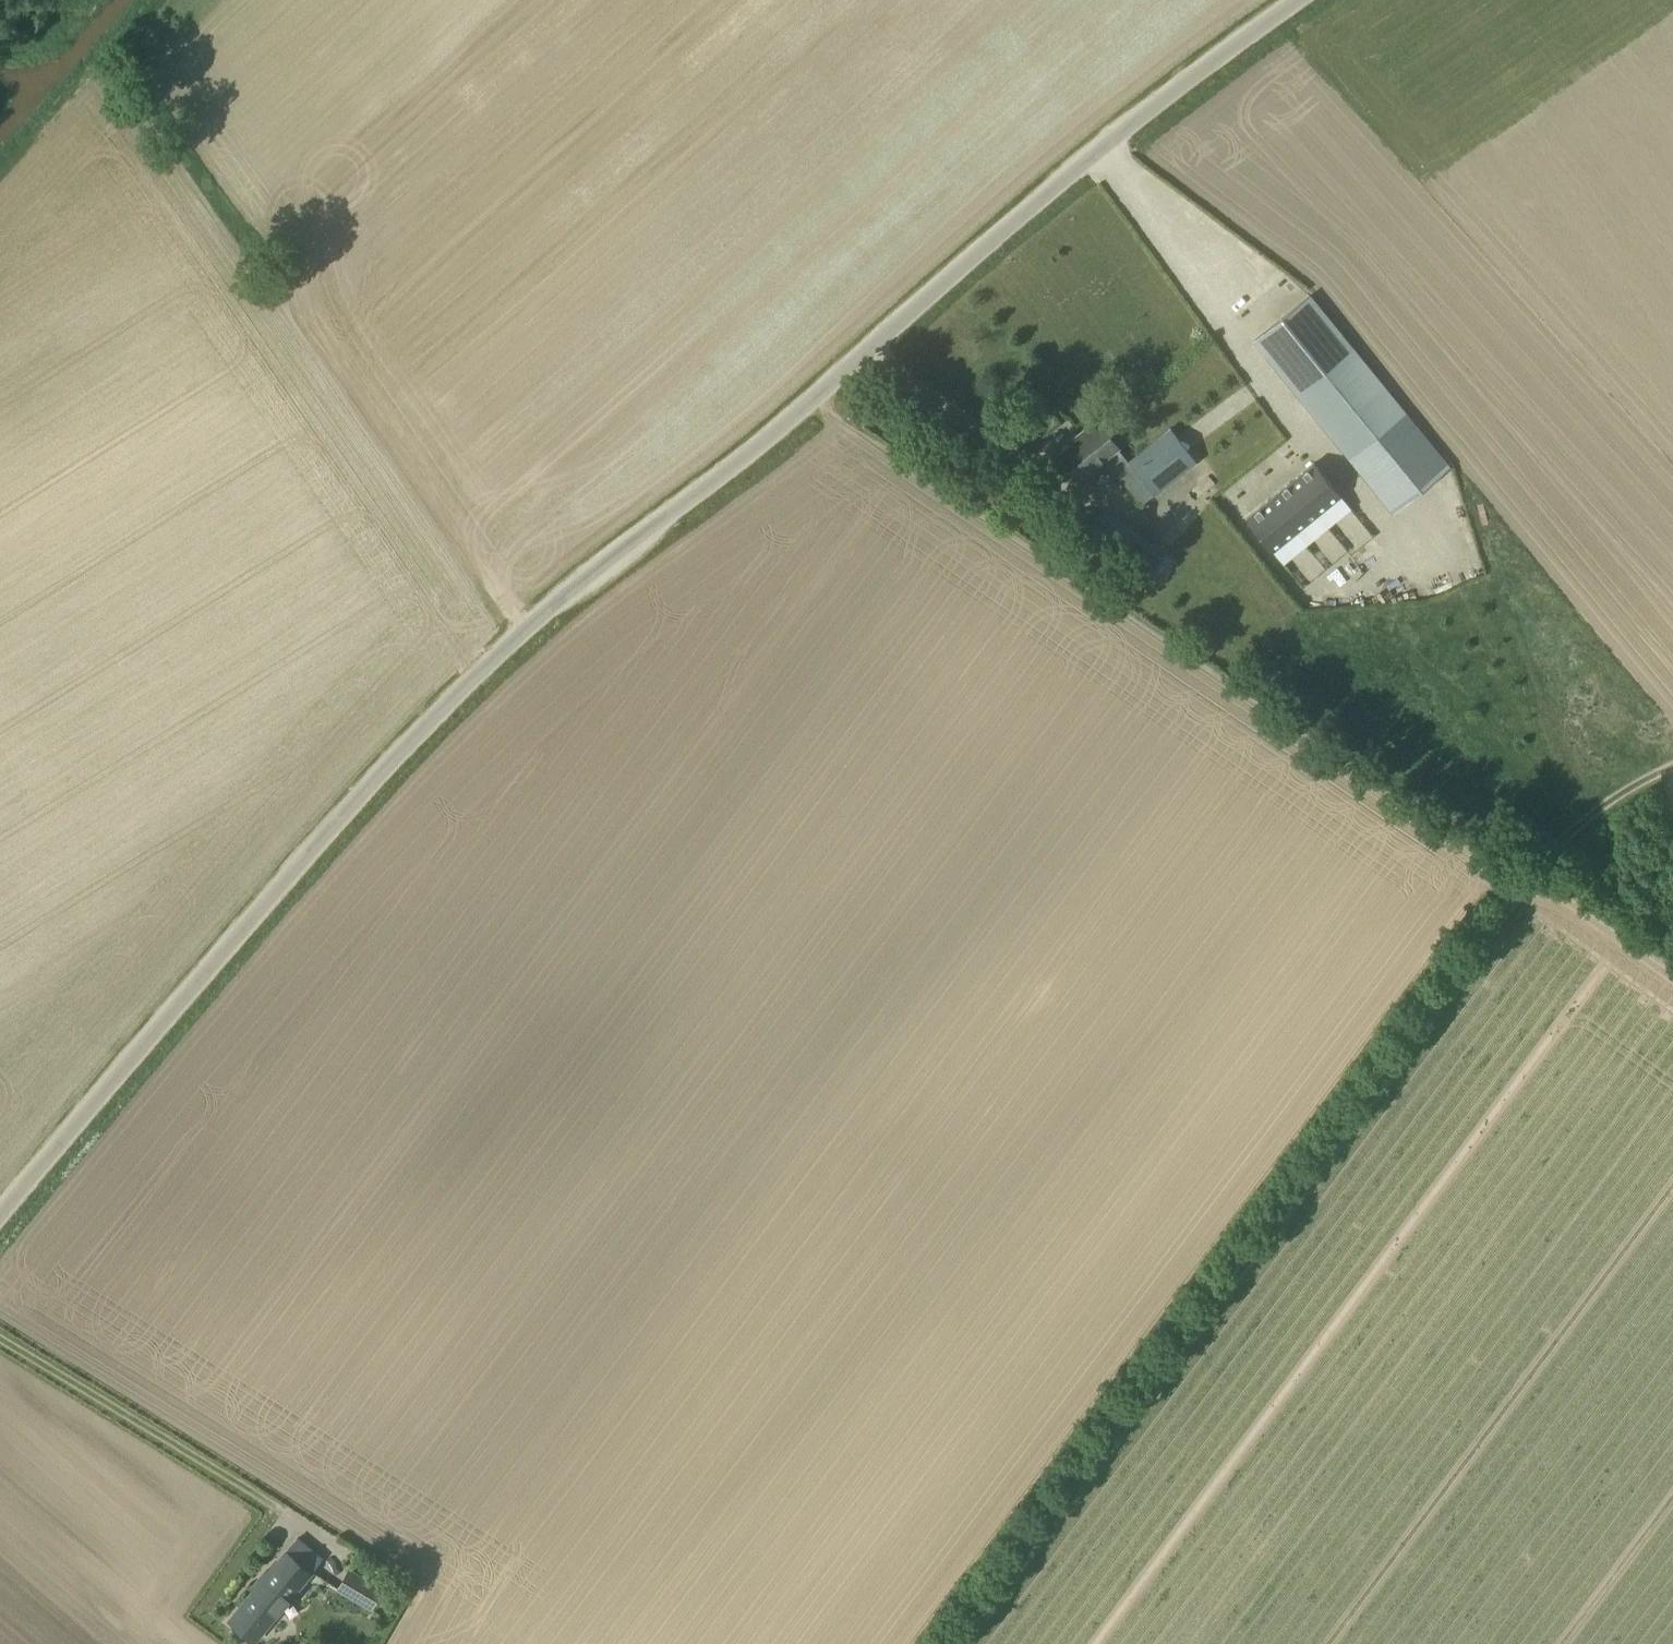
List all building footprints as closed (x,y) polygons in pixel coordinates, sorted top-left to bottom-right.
[(1254,340),(1352,460),(1406,414),(1310,295),(1254,340)] [(1058,453),(1078,478),(1105,457),(1141,503),(1196,460),(1170,426),(1138,451),(1128,459),(1097,418),(1079,432),(1081,435),(1058,453)] [(1328,480),(1306,498),(1333,530),(1355,512),(1328,480)] [(1333,530),(1306,498),(1283,517),(1310,549),(1333,530)] [(1134,533),(1099,511),(1080,543),(1115,565),(1134,533)] [(1310,549),(1283,517),(1261,536),(1288,568),(1310,549)] [(1120,565),(1148,579),(1163,549),(1136,535),(1120,565)] [(256,1640),(324,1558),(297,1536),(229,1618),(256,1640)] [(372,1610),(385,1587),(350,1566),(337,1589),(372,1610)]
